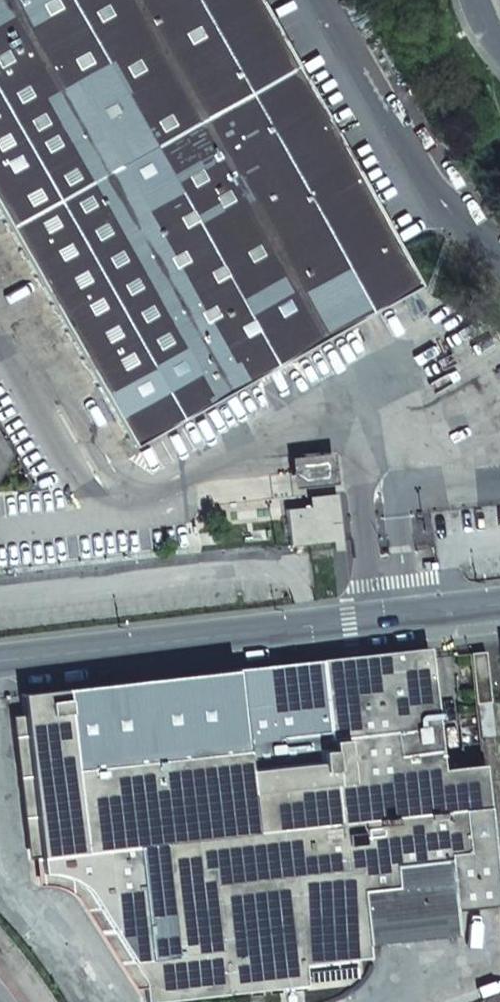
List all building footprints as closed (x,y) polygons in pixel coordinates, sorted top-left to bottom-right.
[(132,446),(414,285),(252,0),(0,0),(0,215),(132,446)] [(10,455),(0,437),(0,472),(10,455)] [(327,504),(286,509),(290,546),(332,541),(327,504)] [(499,906),(488,808),(483,766),(442,771),(428,648),(237,670),(21,695),(43,883),(49,882),(55,881),(68,881),(77,882),(82,884),(91,888),(93,889),(145,983),(147,1001),(166,1001),(307,986),(305,966),(369,959),(368,946),(457,936),(454,911),(499,906)] [(490,703),(485,652),(470,654),(476,705),(490,703)]
